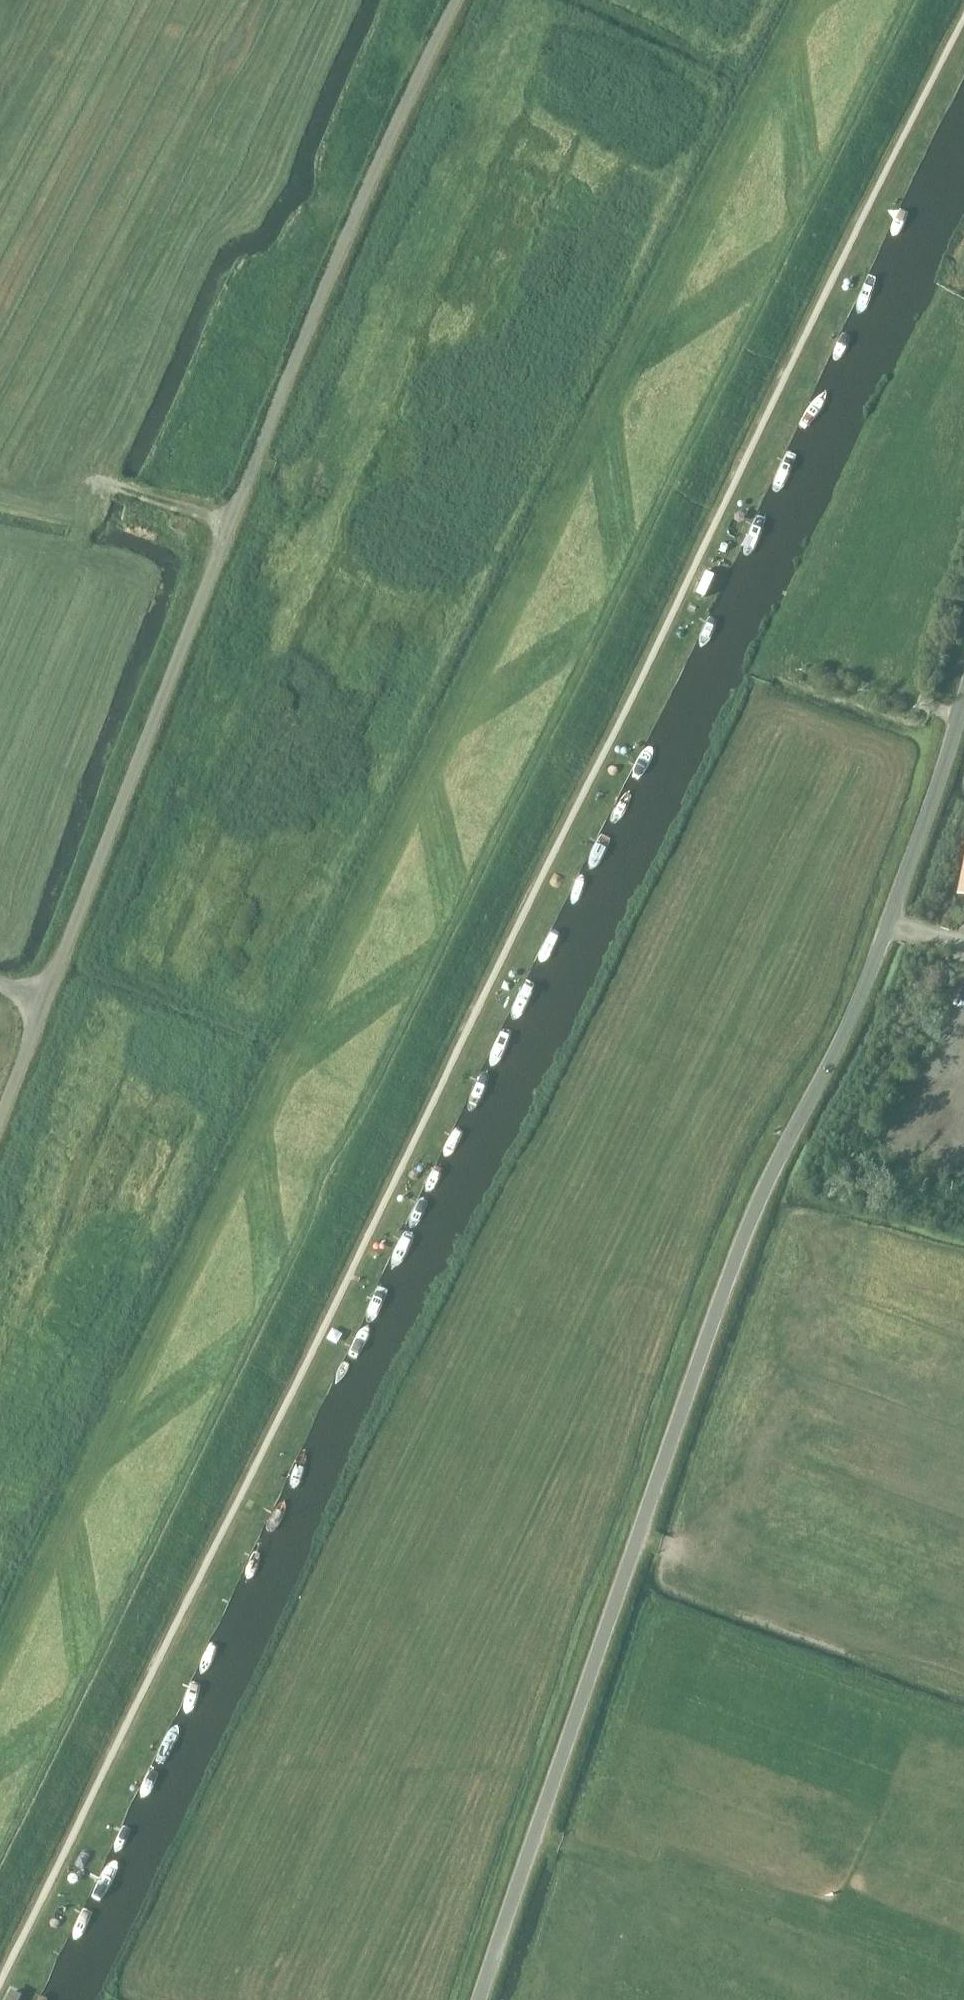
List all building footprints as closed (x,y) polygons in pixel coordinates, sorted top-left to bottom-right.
[(713,575),(705,571),(695,593),(704,597),(713,575)]
